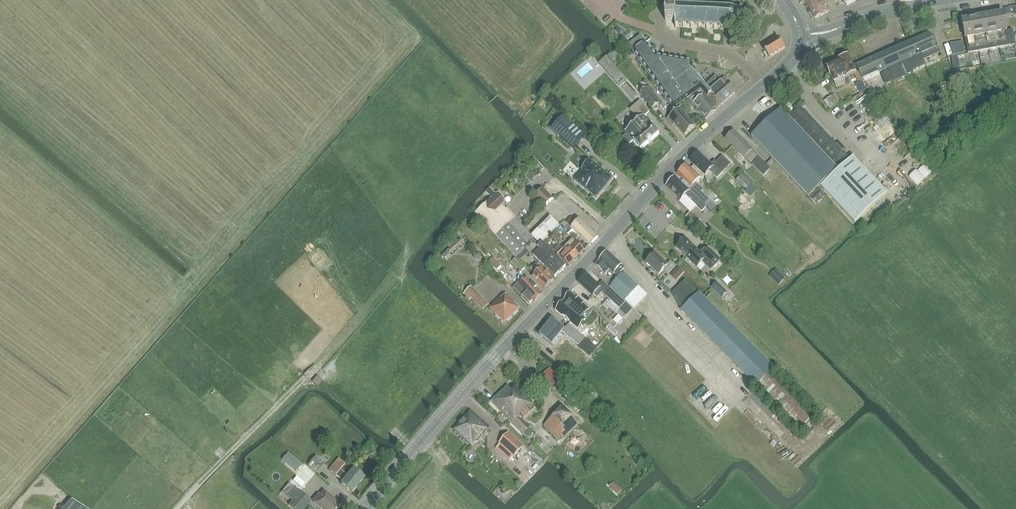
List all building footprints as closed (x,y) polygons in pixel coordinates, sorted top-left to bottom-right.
[(805,1),(806,1),(815,18),(816,19),(830,12),(824,1),(825,0),(805,0),(805,1)] [(740,14),(738,10),(739,9),(738,8),(737,9),(732,7),(732,5),(731,5),(731,7),(724,7),(725,5),(723,5),(723,7),(717,7),(717,5),(715,5),(715,7),(709,6),(709,4),(708,4),(708,6),(701,6),(701,4),(700,4),(700,6),(694,6),(694,4),(692,4),(692,6),(686,5),(686,3),(684,3),(684,5),(678,5),(678,3),(676,3),(676,5),(676,10),(666,9),(666,20),(676,20),(675,25),(676,25),(675,27),(677,27),(677,25),(683,26),(683,27),(684,27),(685,26),(691,26),(691,28),(692,28),(692,26),(699,26),(699,28),(700,28),(700,26),(706,27),(706,28),(708,28),(708,27),(714,27),(714,29),(715,29),(715,27),(722,27),(722,29),(723,29),(723,27),(729,27),(729,29),(730,29),(731,28),(735,26),(736,28),(737,27),(736,25),(740,22),(742,22),(742,21),(741,20),(741,16),(743,15),(742,14),(740,14)] [(1003,13),(983,17),(989,50),(1010,47),(1010,46),(1015,45),(1013,30),(1007,31),(1003,13)] [(968,54),(989,50),(983,17),(963,21),(968,54)] [(907,78),(906,76),(914,73),(913,70),(926,64),(922,55),(936,49),(930,33),(856,66),(863,81),(888,70),(894,84),(907,78)] [(692,71),(693,63),(656,57),(646,42),(645,43),(640,36),(629,44),(634,51),(633,51),(673,109),(701,89),(706,94),(709,91),(705,86),(692,71)] [(769,58),(784,49),(781,43),(778,37),(762,47),(765,52),(769,58)] [(950,55),(951,68),(960,67),(959,54),(950,55)] [(846,78),(857,73),(849,55),(839,60),(840,62),(827,68),(831,76),(834,83),(834,82),(836,87),(846,84),(843,78),(846,77),(846,78)] [(709,91),(706,94),(718,108),(737,91),(725,78),(720,82),(716,76),(705,86),(709,91)] [(652,109),(659,104),(647,88),(640,93),(647,101),(652,109)] [(692,104),(705,120),(717,110),(704,95),(701,91),(690,100),(693,104),(692,104)] [(824,101),(830,109),(840,101),(834,93),(824,101)] [(652,125),(652,126),(651,126),(644,117),(650,112),(640,101),(630,110),(634,116),(633,118),(637,122),(625,132),(627,134),(623,138),(629,145),(633,141),(633,142),(641,152),(660,134),(652,125)] [(788,104),(784,108),(788,112),(792,108),(788,104)] [(799,107),(789,117),(781,109),(751,137),(808,197),(835,172),(836,174),(821,187),(826,193),(828,194),(855,224),(888,193),(854,156),(851,159),(842,150),(840,152),(801,110),(799,109),(800,109),(799,107)] [(684,136),(695,126),(695,125),(680,108),(667,119),(672,126),(674,125),(684,136)] [(551,129),(574,150),(578,144),(583,149),(589,142),(585,138),(585,137),(563,117),(551,129)] [(758,156),(753,151),(734,133),(727,140),(745,158),(750,164),(758,156)] [(699,152),(690,162),(705,176),(709,171),(717,179),(731,164),(723,156),(720,159),(713,166),(699,152)] [(537,153),(529,158),(538,173),(546,168),(537,153)] [(752,165),(764,176),(769,170),(770,168),(759,157),(752,165)] [(590,160),(589,159),(589,160),(582,169),(581,169),(581,170),(582,170),(583,171),(574,181),(595,198),(596,199),(613,178),(612,178),(590,160)] [(701,178),(691,169),(687,165),(678,175),(691,188),(689,190),(694,195),(705,206),(710,201),(701,193),(703,191),(696,184),(701,178)] [(916,185),(928,174),(921,166),(908,176),(916,185)] [(736,180),(746,190),(752,185),(742,175),(736,180)] [(694,195),(689,190),(676,177),(666,187),(681,201),(686,196),(702,211),(706,207),(705,206),(694,195)] [(554,199),(544,188),(534,197),(544,208),(554,199)] [(567,203),(569,198),(560,192),(557,197),(567,203)] [(486,203),(475,213),(516,258),(519,255),(525,249),(530,245),(535,240),(531,236),(502,205),(504,204),(504,200),(499,194),(495,194),(486,203)] [(694,226),(699,220),(691,213),(686,218),(694,226)] [(532,236),(531,236),(535,240),(540,246),(541,245),(542,243),(547,239),(557,228),(560,226),(552,219),(551,217),(532,236)] [(571,217),(566,223),(589,246),(598,237),(593,232),(580,219),(578,220),(577,219),(575,221),(571,217)] [(448,250),(451,253),(464,243),(460,239),(458,241),(455,238),(447,246),(449,249),(448,250)] [(707,246),(700,253),(686,238),(676,247),(697,268),(703,262),(711,270),(721,260),(707,246)] [(573,239),(572,239),(557,255),(569,267),(585,251),(576,243),(573,239)] [(530,245),(525,249),(532,256),(553,277),(554,279),(555,279),(567,267),(565,266),(550,251),(545,246),(542,243),(540,246),(535,240),(530,245)] [(607,252),(595,265),(605,275),(610,270),(617,276),(622,272),(625,268),(607,252)] [(645,264),(652,270),(659,277),(664,271),(668,275),(677,266),(670,260),(667,264),(655,253),(645,264)] [(501,266),(493,258),(489,261),(497,270),(501,266)] [(526,267),(518,260),(516,258),(513,262),(522,271),(526,267)] [(537,263),(530,269),(535,274),(532,277),(544,289),(554,280),(537,263)] [(776,268),(769,274),(778,284),(784,278),(776,268)] [(634,310),(648,295),(624,272),(610,287),(634,310)] [(599,286),(587,274),(579,283),(593,296),(594,295),(597,297),(602,292),(619,309),(625,303),(603,282),(599,286)] [(534,304),(544,294),(527,278),(521,283),(519,282),(513,288),(522,297),(521,298),(529,306),(533,303),(534,304)] [(774,369),(704,297),(699,293),(685,280),(672,293),(681,311),(756,387),(801,434),(817,419),(772,371),(774,369)] [(727,293),(717,283),(712,288),(722,298),(727,293)] [(483,310),(488,305),(470,287),(463,294),(469,300),(471,298),(483,310)] [(562,301),(555,310),(578,329),(585,319),(583,317),(590,309),(570,292),(562,301)] [(504,324),(521,308),(507,293),(502,298),(501,297),(489,308),(504,324)] [(614,327),(610,332),(617,340),(629,328),(617,316),(610,323),(614,327)] [(553,319),(539,336),(549,344),(549,343),(552,346),(562,332),(579,346),(582,343),(586,338),(569,325),(565,329),(562,327),(553,319)] [(634,336),(641,341),(647,335),(641,329),(634,336)] [(667,335),(664,339),(675,346),(677,342),(667,335)] [(680,358),(687,355),(683,344),(675,347),(680,358)] [(777,365),(794,380),(798,376),(781,361),(777,365)] [(554,389),(562,381),(550,369),(541,378),(554,389)] [(311,381),(316,386),(322,379),(317,374),(311,381)] [(530,428),(523,419),(536,407),(517,386),(512,390),(509,387),(491,403),(523,435),(528,439),(534,433),(529,429),(530,428)] [(765,407),(769,403),(761,395),(757,399),(765,407)] [(819,410),(822,403),(816,400),(813,407),(819,410)] [(577,422),(562,408),(543,426),(560,442),(578,424),(577,422)] [(479,440),(490,428),(470,411),(460,422),(453,430),(470,446),(475,441),(477,442),(479,440)] [(830,425),(836,419),(833,415),(826,421),(830,425)] [(524,447),(509,433),(499,444),(500,445),(496,449),(510,461),(513,457),(514,458),(524,447)] [(784,460),(792,467),(799,459),(791,452),(784,460)] [(317,473),(325,463),(316,456),(308,465),(317,473)] [(342,481),(340,484),(352,493),(364,479),(353,470),(347,476),(340,471),(346,464),(338,459),(329,470),(336,476),(342,481)] [(318,476),(312,479),(317,488),(323,485),(318,476)] [(287,497),(295,487),(289,482),(281,492),(287,497)] [(287,497),(292,501),(288,505),(293,508),(305,508),(312,501),(300,491),(295,487),(287,497)] [(314,502),(321,508),(338,508),(341,506),(324,491),(314,502)] [(71,500),(63,508),(82,508),(71,500)]
